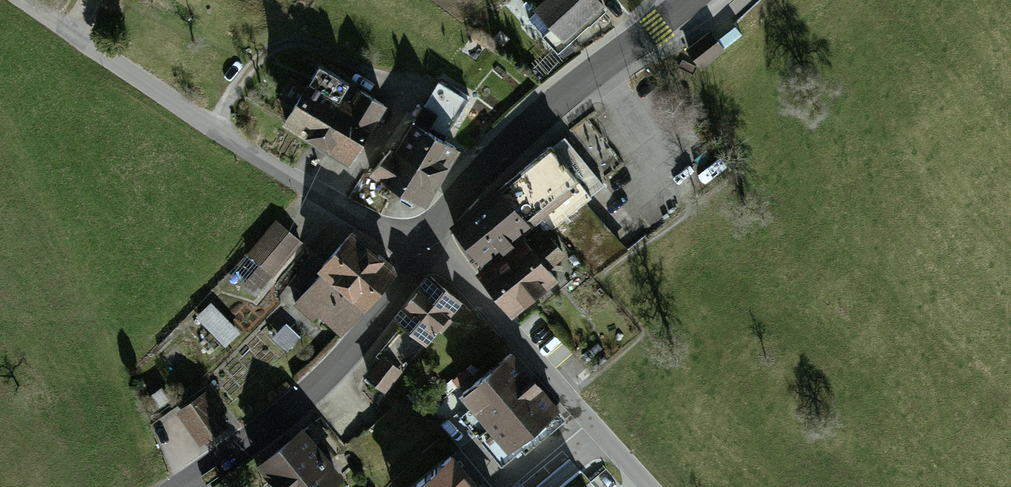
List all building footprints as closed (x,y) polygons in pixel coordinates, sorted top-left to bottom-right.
[(528,18),(558,51),(568,42),(563,36),(583,19),(588,25),(605,10),(595,0),(548,0),(528,18)] [(742,34),(735,26),(717,40),(723,49),(742,34)] [(709,33),(689,49),(701,66),(722,50),(709,33)] [(305,90),(337,109),(341,102),(350,107),(360,90),(320,65),(305,90)] [(397,149),(439,175),(456,147),(444,140),(468,100),(438,82),(397,149)] [(337,109),(305,90),(286,120),(319,140),(337,109)] [(337,109),(319,140),(351,159),(384,104),(360,90),(350,107),(341,102),(337,109)] [(510,179),(542,217),(595,276),(624,252),(581,204),(590,196),(551,146),(510,179)] [(439,175),(397,149),(395,153),(390,150),(372,172),(422,202),(439,175)] [(542,217),(510,179),(453,225),(484,264),(520,235),(542,217)] [(276,222),(249,254),(272,274),(300,242),(276,222)] [(343,283),(371,249),(350,233),(322,266),(326,268),(343,283)] [(520,235),(484,264),(488,270),(482,275),(512,311),(554,277),(545,266),(563,252),(550,237),(533,251),(520,235)] [(371,249),(343,283),(367,304),(390,277),(391,267),(371,249)] [(324,288),(356,317),(367,304),(343,283),(326,268),(316,279),(311,275),(302,285),(306,289),(302,294),(311,303),(324,288)] [(430,277),(397,317),(405,324),(425,340),(437,325),(441,329),(451,318),(446,314),(458,300),(430,277)] [(311,303),(302,294),(296,303),(312,319),(318,312),(342,333),(356,317),(324,288),(311,303)] [(210,305),(199,316),(225,343),(236,332),(210,305)] [(280,317),(266,330),(287,353),(301,340),(280,317)] [(382,359),(369,375),(385,389),(400,371),(401,372),(426,341),(425,340),(405,324),(379,356),(382,359)] [(504,414),(537,386),(510,354),(477,381),(504,414)] [(160,376),(160,365),(144,366),(144,377),(160,376)] [(504,414),(477,381),(463,393),(474,406),(462,415),(504,466),(525,449),(499,417),(504,414)] [(537,386),(504,414),(499,417),(525,449),(528,453),(566,421),(537,386)] [(205,395),(182,411),(201,440),(224,424),(205,395)] [(264,462),(284,486),(323,486),(337,476),(324,460),(331,454),(321,442),(314,448),(301,432),(264,462)] [(451,455),(412,486),(477,486),(451,455)]
